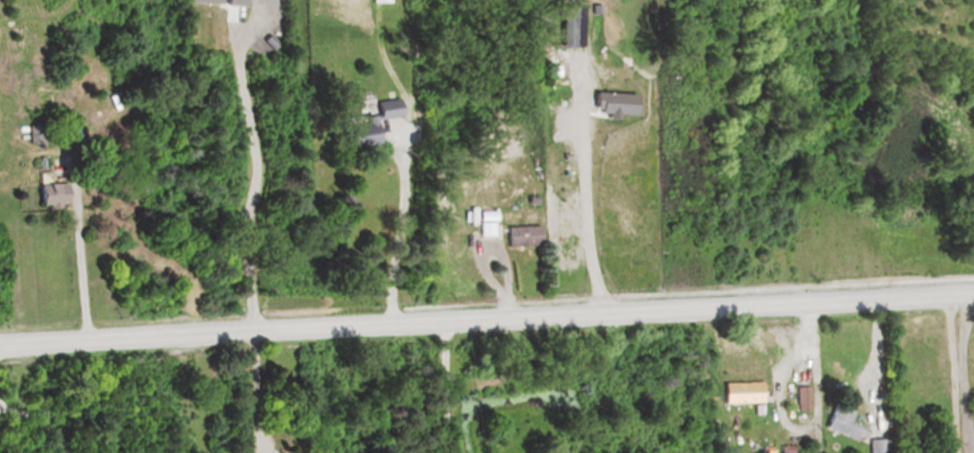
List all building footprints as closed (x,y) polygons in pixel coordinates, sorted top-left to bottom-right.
[(584,78),(630,79),(630,66),(617,66),(585,65),(584,78)] [(555,77),(555,66),(540,66),(540,77),(555,77)] [(592,113),(630,113),(630,95),(592,95),(592,113)] [(370,121),(396,118),(393,101),(369,104),(371,117),(335,121),(339,151),(373,147),(370,121)] [(64,206),(64,185),(34,185),(34,206),(64,206)] [(500,227),(500,247),(533,247),(533,227),(500,227)] [(725,397),(726,405),(746,404),(746,394),(759,393),(759,381),(721,383),(721,397),(725,397)] [(793,388),(793,408),(806,408),(806,388),(793,388)] [(846,421),(850,411),(831,403),(820,427),(859,444),(866,430),(846,421)] [(884,439),(866,439),(866,452),(884,452),(884,439)]
